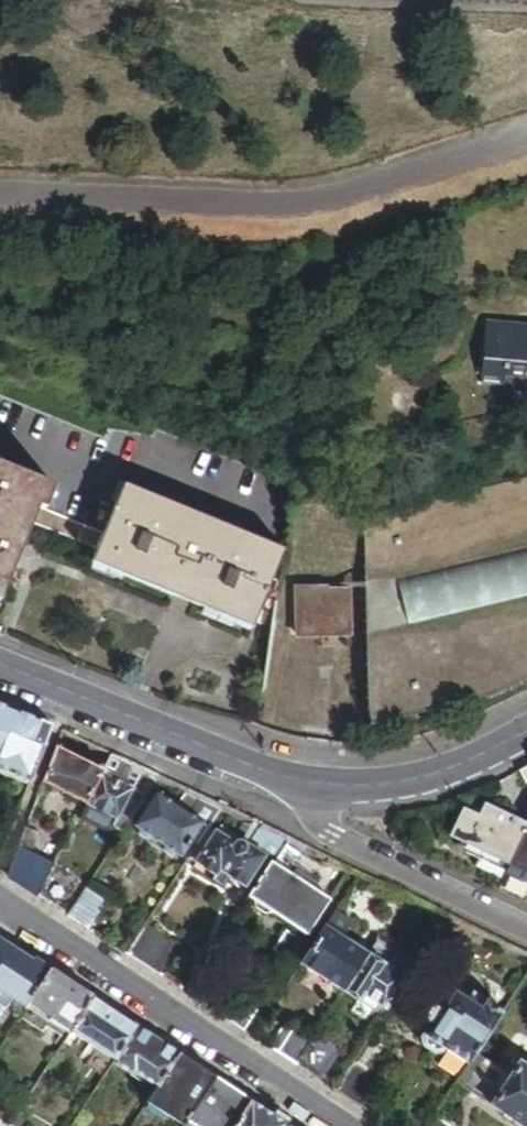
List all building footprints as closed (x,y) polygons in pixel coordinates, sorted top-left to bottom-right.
[(484,326),(480,385),(503,387),(504,373),(526,374),(526,329),(484,326)] [(286,553),(295,490),(155,432),(152,442),(111,430),(111,432),(107,441),(51,417),(0,396),(0,611),(35,528),(101,555),(127,485),(286,553)] [(366,518),(369,708),(374,726),(495,696),(526,681),(526,478),(366,518)] [(127,485),(101,555),(98,561),(111,566),(258,627),(284,563),(286,553),(127,485)] [(255,634),(258,627),(111,566),(98,561),(96,567),(109,572),(255,634)] [(298,636),(351,636),(351,586),(298,588),(298,636)] [(0,707),(0,773),(29,785),(51,728),(0,707)] [(42,784),(85,805),(101,775),(103,770),(56,748),(42,784)] [(135,766),(111,755),(103,770),(101,775),(121,784),(127,771),(131,773),(135,766)] [(127,771),(121,784),(125,786),(128,779),(131,773),(127,771)] [(101,775),(85,805),(88,806),(115,819),(116,820),(132,789),(125,786),(121,784),(101,775)] [(132,789),(138,792),(142,785),(128,779),(125,786),(132,789)] [(116,820),(115,819),(114,821),(118,824),(124,828),(136,811),(145,796),(138,792),(132,789),(116,820)] [(136,811),(142,815),(156,794),(149,790),(145,796),(136,811)] [(220,808),(187,792),(176,808),(190,817),(198,805),(216,814),(220,808)] [(156,794),(142,815),(133,827),(139,831),(174,854),(180,858),(196,834),(202,825),(190,817),(176,808),(156,794)] [(489,799),(483,811),(467,804),(449,838),(461,844),(526,876),(526,817),(489,799)] [(208,828),(218,814),(216,814),(198,805),(190,817),(202,825),(208,828)] [(115,819),(88,806),(83,816),(114,831),(118,824),(114,821),(115,819)] [(196,834),(202,838),(208,828),(202,825),(196,834)] [(25,828),(17,847),(29,853),(38,835),(25,828)] [(202,838),(188,859),(194,863),(214,832),(208,828),(202,838)] [(234,843),(237,840),(219,828),(215,833),(233,845),(234,843)] [(245,828),(237,840),(234,843),(233,845),(235,843),(236,843),(237,843),(238,842),(239,843),(240,843),(241,843),(242,844),(249,848),(258,834),(245,828)] [(174,854),(139,831),(137,834),(138,836),(170,857),(171,857),(172,857),(173,856),(174,854)] [(214,832),(194,863),(216,877),(219,872),(244,887),(263,857),(249,848),(242,844),(241,843),(240,843),(239,843),(238,842),(237,843),(236,843),(235,843),(233,845),(215,833),(214,832)] [(279,844),(258,834),(249,848),(263,857),(269,861),(269,859),(279,844)] [(461,844),(458,851),(526,884),(526,876),(461,844)] [(36,897),(52,867),(53,865),(29,853),(17,847),(6,877),(36,897)] [(250,891),(269,861),(263,857),(244,887),(250,891)] [(328,900),(271,860),(248,897),(305,936),(328,900)] [(76,883),(52,867),(36,897),(53,908),(61,896),(66,899),(76,883)] [(108,899),(87,886),(66,917),(87,931),(108,899)] [(350,924),(333,913),(323,928),(340,939),(350,924)] [(162,938),(144,927),(125,955),(143,967),(162,938)] [(340,939),(323,928),(299,965),(341,993),(365,956),(340,939)] [(180,951),(162,938),(143,967),(162,979),(180,951)] [(404,979),(413,966),(374,941),(366,955),(400,976),(404,979)] [(0,944),(0,966),(10,950),(0,944)] [(34,962),(32,965),(10,950),(0,966),(0,994),(24,1009),(27,1005),(49,971),(34,962)] [(365,956),(341,993),(358,1004),(362,997),(379,1008),(400,976),(366,955),(365,956)] [(91,999),(49,971),(27,1005),(49,1019),(47,1022),(67,1036),(68,1033),(91,999)] [(384,1011),(404,979),(400,976),(379,1008),(384,1011)] [(432,992),(442,998),(449,987),(440,981),(432,992)] [(473,1055),(501,1012),(480,998),(476,1004),(449,987),(442,998),(419,1034),(422,1036),(421,1037),(423,1043),(432,1049),(434,1049),(440,1049),(441,1049),(466,1065),(473,1055)] [(242,988),(221,1018),(242,1032),(262,1002),(242,988)] [(135,1028),(91,999),(68,1033),(112,1062),(135,1028)] [(311,1039),(312,1038),(294,1027),(276,1054),(294,1066),(311,1039)] [(178,1056),(135,1028),(112,1062),(113,1066),(128,1077),(133,1075),(156,1090),(178,1056)] [(311,1039),(294,1066),(310,1077),(327,1050),(311,1039)] [(455,1082),(466,1065),(441,1049),(440,1049),(434,1049),(428,1058),(429,1065),(455,1082)] [(487,1106),(507,1078),(473,1055),(466,1065),(455,1082),(454,1084),(487,1106)] [(178,1056),(156,1090),(153,1093),(173,1106),(164,1119),(175,1125),(183,1125),(184,1125),(196,1106),(213,1079),(178,1056)] [(487,1106),(517,1125),(526,1125),(526,1070),(517,1063),(507,1078),(487,1106)] [(213,1079),(196,1106),(208,1113),(205,1117),(218,1125),(221,1122),(228,1125),(235,1125),(250,1103),(213,1079)] [(153,1093),(145,1106),(164,1119),(173,1106),(153,1093)] [(235,1125),(285,1125),(250,1103),(235,1125)] [(196,1106),(184,1125),(185,1125),(228,1125),(221,1122),(218,1125),(205,1117),(208,1113),(196,1106)] [(432,1117),(427,1125),(446,1125),(434,1118),(432,1117)]
